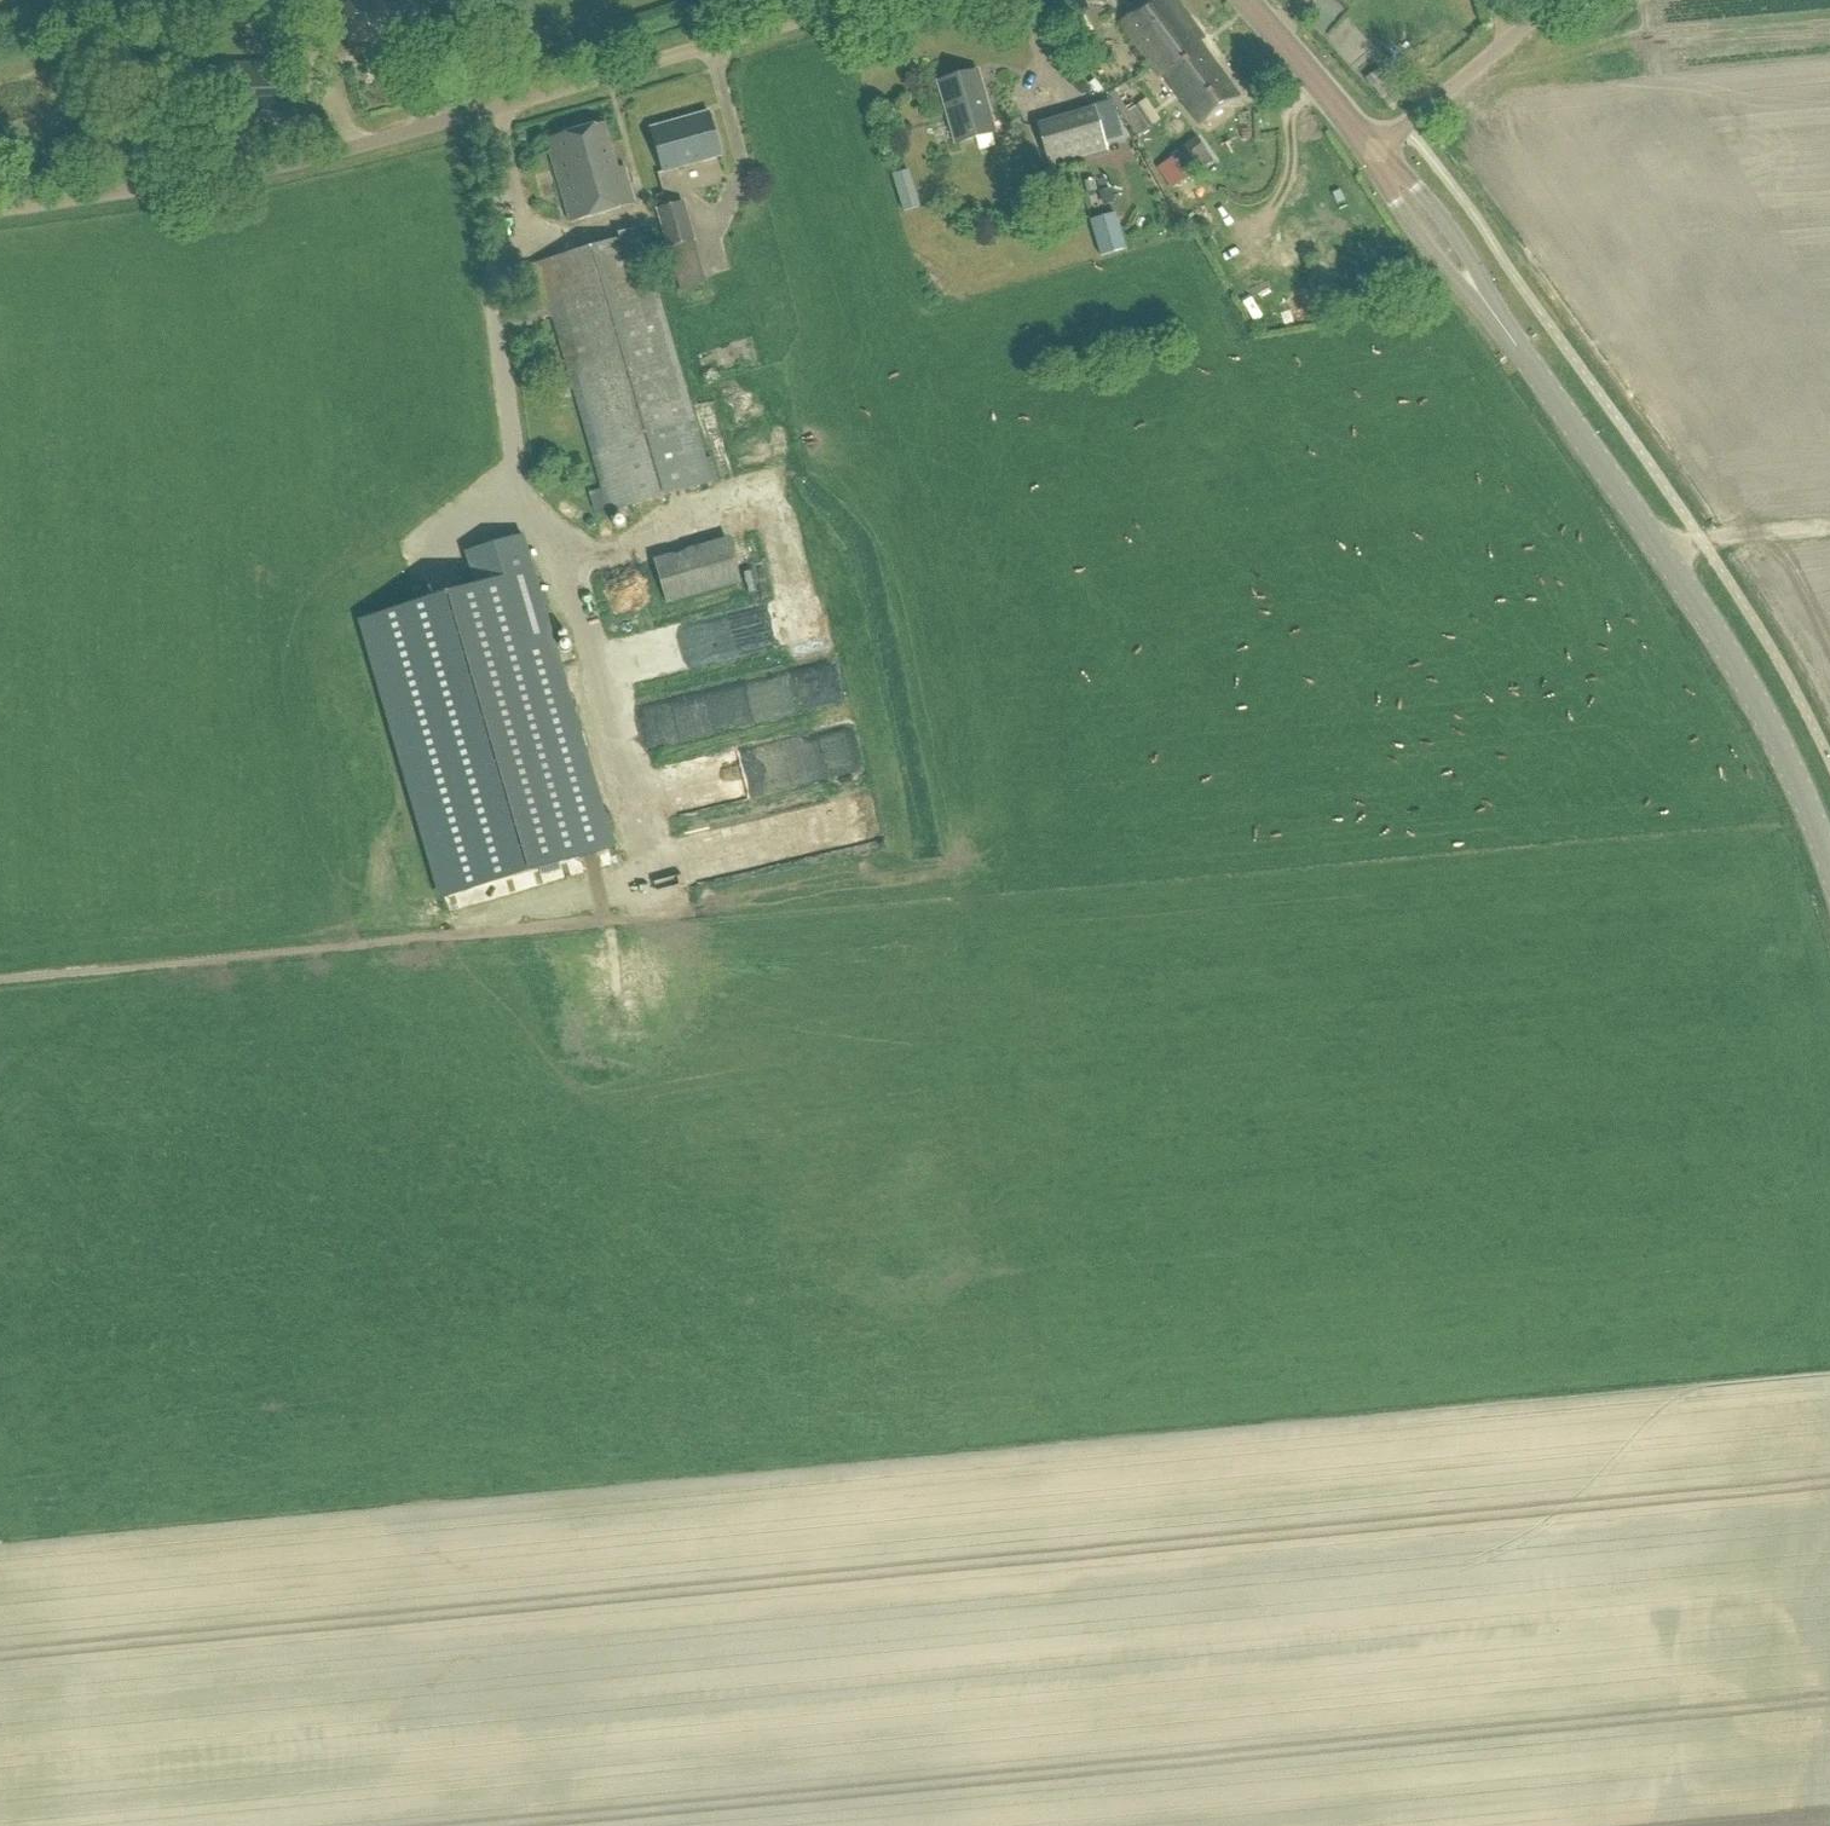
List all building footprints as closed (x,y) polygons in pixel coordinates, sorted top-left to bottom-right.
[(426,0),(348,0),(349,42),(387,41),(388,46),(427,45),(426,0)] [(1084,0),(1052,0),(1064,23),(1089,11),(1084,0)] [(1154,72),(1178,55),(1173,48),(1187,37),(1188,38),(1197,32),(1174,0),(1153,0),(1119,24),(1154,72)] [(1203,40),(1197,32),(1188,38),(1187,37),(1173,48),(1178,55),(1154,72),(1159,79),(1163,76),(1200,126),(1238,98),(1198,43),(1203,40)] [(996,134),(978,73),(940,84),(957,145),(996,134)] [(709,113),(651,129),(663,173),(721,157),(709,113)] [(1108,152),(1097,114),(1040,131),(1051,169),(1108,152)] [(618,169),(604,123),(546,140),(570,223),(634,204),(624,167),(618,169)] [(1214,162),(1198,138),(1172,155),(1187,179),(1214,162)] [(700,259),(685,203),(657,210),(672,267),(700,259)] [(1116,214),(1089,222),(1100,259),(1126,251),(1116,214)] [(712,482),(638,230),(624,235),(624,242),(545,265),(617,510),(712,482)] [(356,619),(439,901),(613,850),(521,536),(462,554),(470,586),(415,602),(356,619)] [(742,584),(730,540),(655,560),(667,604),(742,584)] [(657,691),(665,716),(728,696),(717,662),(703,667),(709,685),(688,691),(684,682),(657,691)] [(769,685),(766,672),(744,677),(748,691),(769,685)]
